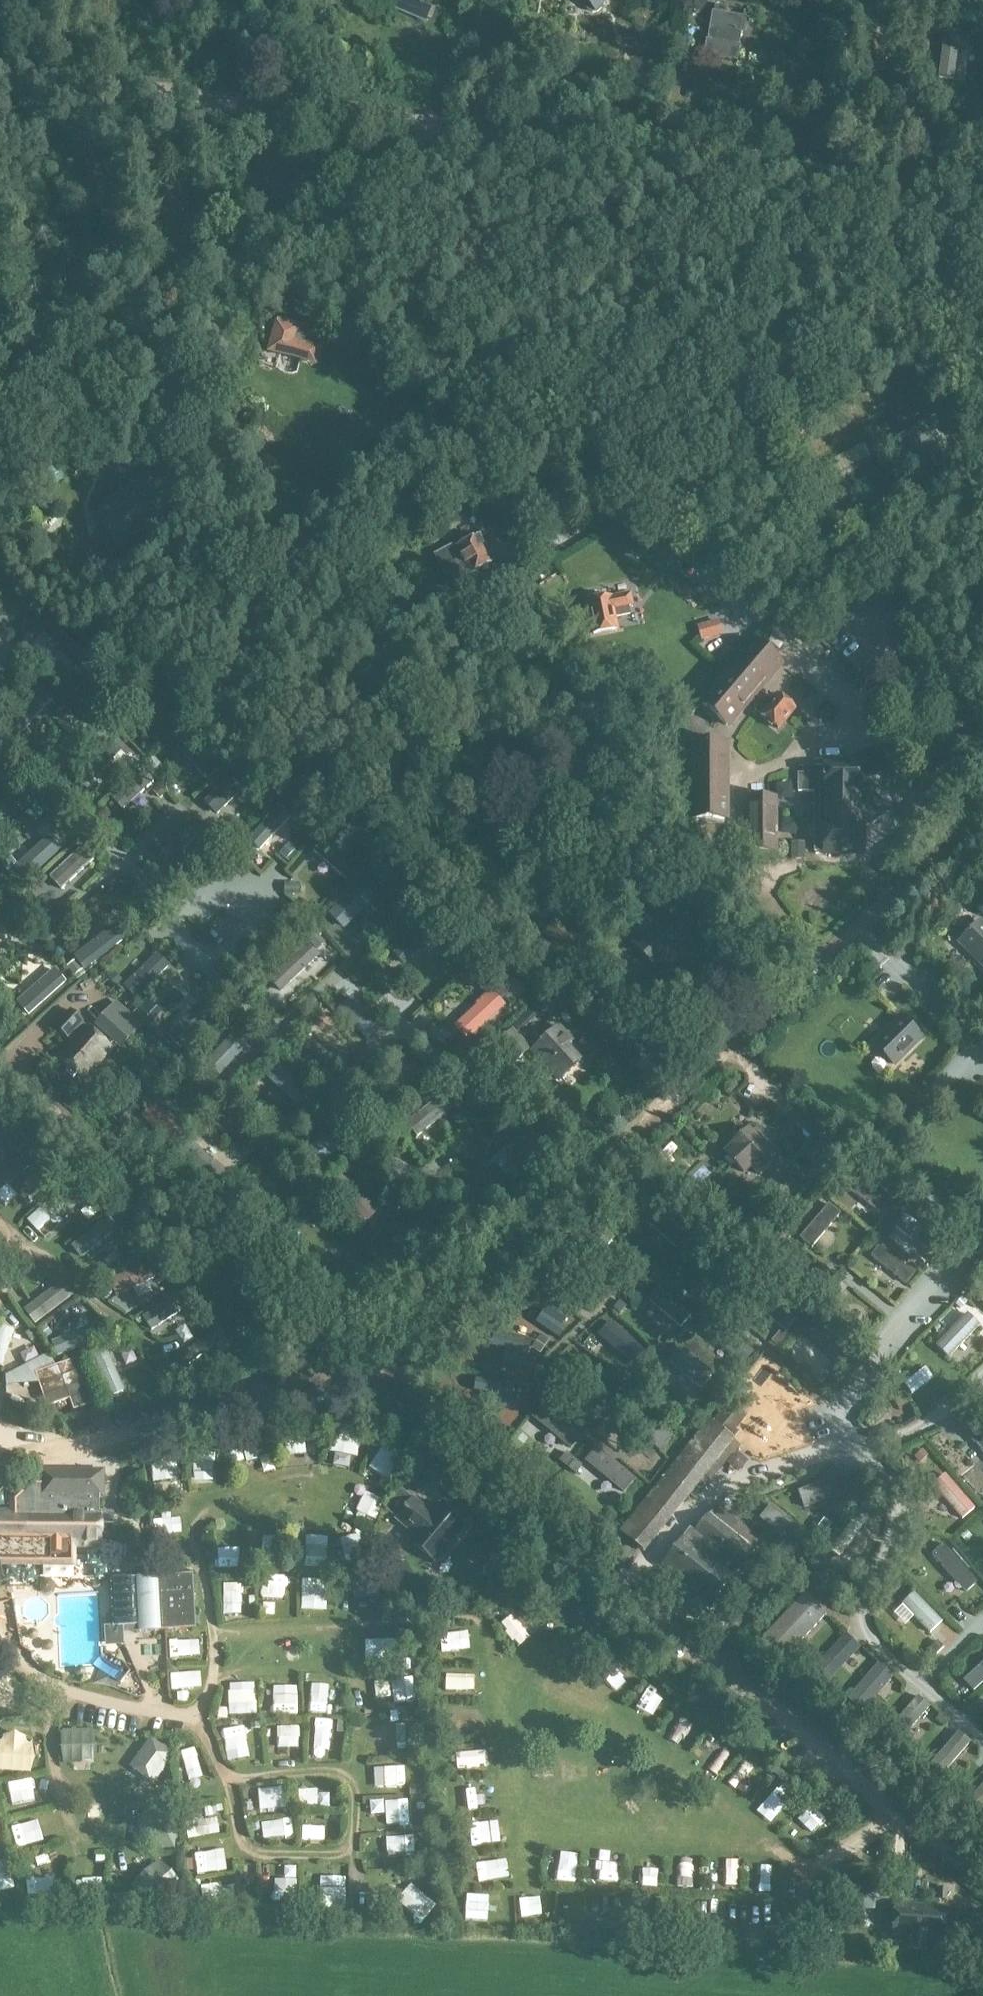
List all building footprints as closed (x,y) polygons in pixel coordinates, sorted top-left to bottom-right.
[(396,7),(430,22),(440,0),(399,0),(396,7)] [(583,3),(584,4),(591,11),(593,11),(595,11),(605,0),(584,0),(583,3)] [(712,12),(707,41),(706,41),(703,57),(737,64),(740,48),(736,47),(738,35),(744,36),(747,18),(712,12)] [(967,41),(949,39),(945,84),(967,85),(969,54),(966,54),(967,41)] [(358,292),(365,285),(357,278),(351,286),(358,292)] [(303,334),(295,332),(296,329),(278,324),(271,351),(313,362),(317,350),(300,345),(303,334)] [(937,417),(888,442),(909,483),(957,458),(937,417)] [(864,445),(813,472),(825,493),(875,466),(864,445)] [(454,545),(434,555),(452,588),(462,583),(472,577),(471,575),(495,563),(485,545),(480,535),(455,548),(454,545)] [(630,594),(587,603),(594,635),(616,630),(614,618),(631,614),(630,607),(632,607),(630,594)] [(55,620),(49,614),(41,623),(47,629),(55,620)] [(718,664),(745,634),(728,619),(701,648),(718,664)] [(754,642),(700,703),(729,728),(782,667),(754,642)] [(795,709),(771,690),(755,711),(778,730),(795,709)] [(56,713),(65,723),(72,716),(63,706),(56,713)] [(152,736),(157,741),(166,733),(160,727),(152,736)] [(112,737),(85,767),(97,778),(124,748),(112,737)] [(176,746),(208,782),(217,775),(185,739),(176,746)] [(690,747),(693,823),(725,822),(722,746),(690,747)] [(158,771),(146,761),(119,790),(131,801),(158,771)] [(825,855),(862,855),(862,853),(865,850),(865,843),(862,840),(862,826),(871,826),(881,818),(881,803),(872,793),(864,793),(864,763),(825,764),(825,763),(814,763),(814,775),(798,775),(798,792),(814,792),(815,850),(825,850),(825,855)] [(249,786),(237,773),(206,802),(219,815),(249,786)] [(778,853),(777,797),(745,798),(746,854),(778,853)] [(285,821),(275,811),(248,841),(258,850),(285,821)] [(785,828),(793,844),(806,837),(798,822),(785,828)] [(315,848),(349,877),(359,865),(325,836),(315,848)] [(48,839),(16,869),(28,882),(61,852),(48,839)] [(206,855),(194,844),(163,875),(174,886),(206,855)] [(288,844),(280,853),(288,860),(296,851),(288,844)] [(82,848),(51,878),(62,890),(94,861),(82,848)] [(148,872),(157,863),(150,856),(141,865),(148,872)] [(344,926),(374,895),(361,883),(331,914),(344,926)] [(301,886),(286,885),(286,896),(300,897),(301,886)] [(682,916),(679,913),(679,914),(673,908),(666,901),(643,923),(650,930),(634,945),(655,967),(676,946),(674,944),(679,940),(681,942),(694,929),(681,917),(682,916)] [(438,931),(427,920),(396,952),(408,963),(438,931)] [(981,923),(961,944),(982,966),(982,926),(981,923)] [(73,959),(75,962),(83,971),(84,973),(124,942),(113,928),(73,959)] [(283,993),(318,960),(307,948),(272,981),(283,993)] [(157,956),(125,987),(137,999),(169,969),(157,956)] [(75,977),(83,971),(75,962),(68,968),(75,977)] [(482,978),(488,973),(481,965),(475,971),(482,978)] [(53,970),(17,1003),(30,1017),(66,984),(53,970)] [(114,974),(108,981),(117,990),(123,983),(114,974)] [(493,994),(458,1027),(470,1040),(505,1007),(493,994)] [(547,996),(534,1009),(540,1015),(541,1016),(554,1004),(547,996)] [(350,1001),(338,1012),(369,1043),(380,1032),(350,1001)] [(203,1002),(168,1039),(180,1050),(214,1013),(203,1002)] [(114,1003),(94,1026),(120,1049),(141,1026),(114,1003)] [(143,1015),(149,1021),(156,1013),(150,1008),(143,1015)] [(70,1012),(56,1027),(72,1042),(58,1057),(84,1081),(112,1050),(86,1026),(82,1023),(70,1012)] [(576,1022),(567,1013),(563,1018),(571,1026),(576,1022)] [(924,1041),(902,1019),(874,1046),(896,1068),(924,1041)] [(578,1060),(566,1048),(572,1043),(558,1028),(532,1053),(557,1080),(578,1060)] [(529,1050),(517,1038),(511,1031),(494,1048),(512,1067),(529,1050)] [(208,1065),(220,1076),(250,1044),(238,1033),(208,1065)] [(594,1044),(587,1036),(580,1043),(587,1051),(594,1044)] [(308,1094),(276,1064),(265,1076),(297,1106),(308,1094)] [(394,1111),(423,1079),(412,1068),(382,1100),(394,1111)] [(558,1116),(563,1111),(547,1094),(541,1099),(558,1116)] [(417,1140),(451,1112),(439,1098),(405,1126),(417,1140)] [(842,1139),(850,1131),(842,1122),(834,1130),(842,1139)] [(354,1137),(343,1124),(309,1152),(319,1165),(354,1137)] [(733,1148),(727,1152),(745,1174),(752,1168),(759,1176),(778,1159),(756,1134),(754,1136),(749,1130),(730,1145),(733,1148)] [(542,1131),(508,1162),(518,1174),(553,1143),(542,1131)] [(217,1188),(227,1176),(195,1146),(184,1158),(217,1188)] [(0,1172),(0,1190),(28,1168),(19,1157),(0,1172)] [(889,1203),(854,1176),(844,1188),(879,1216),(889,1203)] [(39,1231),(83,1190),(73,1180),(29,1221),(39,1231)] [(377,1214),(341,1180),(330,1191),(366,1226),(377,1214)] [(707,1181),(698,1190),(711,1204),(720,1196),(707,1181)] [(803,1236),(831,1202),(818,1192),(791,1226),(803,1236)] [(330,1208),(336,1203),(328,1196),(323,1201),(330,1208)] [(586,1201),(518,1263),(592,1312),(605,1299),(608,1295),(612,1291),(616,1287),(621,1284),(624,1281),(627,1279),(631,1278),(634,1276),(638,1275),(642,1274),(646,1273),(650,1273),(653,1273),(586,1201)] [(326,1214),(318,1206),(312,1213),(320,1220),(326,1214)] [(680,1252),(690,1240),(661,1215),(651,1228),(680,1252)] [(939,1243),(905,1216),(895,1228),(929,1256),(939,1243)] [(50,1245),(67,1228),(61,1221),(44,1238),(50,1245)] [(74,1247),(83,1258),(112,1233),(103,1222),(74,1247)] [(915,1273),(881,1246),(871,1258),(905,1286),(915,1273)] [(115,1249),(101,1259),(110,1270),(123,1260),(115,1249)] [(161,1272),(155,1259),(112,1281),(118,1293),(161,1272)] [(73,1297),(63,1284),(25,1313),(34,1326),(73,1297)] [(660,1290),(650,1302),(682,1329),(692,1317),(660,1290)] [(183,1315),(181,1312),(188,1307),(180,1295),(145,1319),(153,1330),(173,1317),(175,1320),(183,1315)] [(786,1333),(797,1321),(768,1296),(757,1309),(786,1333)] [(949,1359),(980,1327),(967,1315),(937,1347),(949,1359)] [(543,1316),(535,1327),(560,1343),(567,1331),(543,1316)] [(607,1323),(597,1336),(636,1369),(647,1356),(607,1323)] [(1,1368),(14,1331),(1,1326),(0,1328),(0,1367),(1,1368)] [(719,1326),(709,1338),(741,1365),(751,1353),(719,1326)] [(940,1326),(934,1333),(940,1339),(947,1332),(940,1326)] [(52,1344),(58,1358),(97,1341),(91,1327),(52,1344)] [(216,1329),(181,1356),(189,1366),(224,1339),(216,1329)] [(541,1357),(550,1342),(542,1336),(532,1351),(541,1357)] [(532,1348),(501,1339),(498,1350),(507,1352),(503,1366),(533,1374),(538,1355),(530,1353),(532,1348)] [(92,1353),(109,1397),(123,1392),(106,1347),(92,1353)] [(679,1351),(669,1364),(702,1390),(712,1378),(679,1351)] [(39,1387),(47,1409),(69,1401),(73,1413),(95,1405),(79,1360),(56,1368),(35,1375),(39,1387)] [(578,1374),(608,1399),(618,1386),(588,1362),(578,1374)] [(911,1379),(901,1386),(910,1400),(920,1394),(911,1379)] [(515,1388),(476,1383),(474,1395),(489,1397),(487,1409),(517,1413),(519,1402),(513,1401),(515,1388)] [(619,1423),(657,1454),(674,1434),(636,1403),(619,1423)] [(708,1423),(729,1440),(741,1424),(720,1407),(708,1423)] [(524,1431),(555,1457),(568,1441),(537,1415),(524,1431)] [(620,1532),(625,1536),(639,1548),(640,1547),(642,1549),(641,1550),(643,1551),(666,1523),(661,1519),(668,1510),(673,1514),(690,1493),(695,1496),(711,1477),(731,1451),(726,1447),(731,1441),(729,1440),(708,1423),(620,1532)] [(285,1433),(281,1433),(283,1456),(308,1454),(305,1431),(296,1432),(295,1424),(284,1426),(285,1433)] [(361,1436),(330,1431),(326,1451),(333,1453),(331,1466),(346,1468),(349,1455),(357,1457),(361,1436)] [(982,1455),(982,1431),(971,1441),(982,1455)] [(258,1437),(238,1442),(243,1463),(263,1459),(258,1437)] [(387,1443),(372,1471),(390,1480),(405,1452),(387,1443)] [(583,1466),(622,1498),(636,1481),(597,1449),(583,1466)] [(212,1452),(190,1453),(192,1483),(214,1482),(212,1452)] [(173,1458),(148,1461),(151,1483),(175,1480),(173,1458)] [(45,1546),(45,1555),(46,1555),(46,1561),(67,1561),(67,1555),(64,1555),(64,1547),(100,1548),(100,1537),(112,1538),(113,1514),(101,1514),(101,1513),(99,1513),(100,1497),(101,1497),(102,1474),(43,1473),(42,1485),(32,1485),(16,1501),(15,1512),(0,1511),(0,1546),(45,1546)] [(964,1521),(976,1511),(946,1476),(934,1487),(964,1521)] [(835,1479),(791,1495),(799,1514),(809,1511),(842,1499),(835,1479)] [(364,1494),(354,1516),(372,1524),(382,1502),(364,1494)] [(413,1501),(397,1521),(415,1536),(409,1543),(435,1564),(465,1527),(440,1506),(430,1518),(424,1513),(426,1511),(413,1501)] [(802,1528),(769,1502),(756,1519),(764,1525),(789,1545),(802,1528)] [(741,1568),(763,1540),(717,1505),(695,1534),(690,1530),(683,1538),(662,1567),(694,1591),(708,1602),(712,1605),(733,1577),(732,1576),(739,1567),(741,1568)] [(666,1523),(673,1514),(668,1510),(661,1519),(666,1523)] [(841,1542),(856,1524),(847,1516),(832,1535),(841,1542)] [(174,1521),(155,1523),(157,1539),(177,1536),(174,1521)] [(918,1533),(909,1541),(917,1550),(926,1542),(918,1533)] [(236,1572),(235,1542),(218,1543),(219,1572),(236,1572)] [(365,1542),(345,1546),(347,1558),(367,1555),(365,1542)] [(327,1568),(329,1545),(305,1543),(304,1566),(327,1568)] [(281,1564),(282,1545),(262,1544),(261,1563),(281,1564)] [(944,1546),(932,1557),(965,1593),(976,1582),(944,1546)] [(506,1553),(486,1578),(496,1587),(517,1562),(506,1553)] [(829,1577),(820,1570),(812,1580),(821,1587),(829,1577)] [(193,1575),(111,1580),(113,1627),(105,1627),(106,1647),(124,1646),(123,1633),(196,1629),(193,1575)] [(328,1581),(302,1580),(301,1602),(327,1603),(328,1581)] [(260,1582),(260,1599),(285,1600),(285,1583),(260,1582)] [(243,1618),(240,1587),(222,1589),(225,1620),(243,1618)] [(915,1594),(903,1605),(906,1608),(917,1619),(931,1634),(942,1623),(915,1594)] [(802,1597),(762,1641),(783,1661),(824,1617),(802,1597)] [(586,1615),(579,1621),(596,1641),(603,1635),(586,1615)] [(516,1653),(535,1642),(522,1620),(503,1631),(516,1653)] [(437,1636),(438,1661),(461,1660),(460,1635),(437,1636)] [(167,1637),(166,1655),(188,1655),(188,1638),(167,1637)] [(845,1665),(859,1650),(846,1638),(814,1671),(827,1684),(845,1665)] [(394,1643),(366,1642),(365,1660),(394,1661),(394,1643)] [(938,1642),(930,1649),(936,1655),(944,1648),(938,1642)] [(649,1648),(644,1654),(657,1666),(662,1661),(649,1648)] [(617,1658),(605,1677),(620,1686),(632,1667),(617,1658)] [(963,1681),(974,1693),(982,1685),(982,1664),(963,1681)] [(846,1700),(861,1712),(891,1678),(877,1665),(846,1700)] [(20,1703),(20,1687),(20,1686),(20,1684),(20,1683),(19,1681),(19,1680),(18,1679),(17,1678),(17,1677),(16,1676),(15,1675),(14,1674),(12,1673),(11,1672),(10,1672),(9,1671),(7,1671),(6,1671),(4,1671),(0,1671),(0,1707),(20,1703)] [(294,1689),(294,1674),(279,1674),(279,1689),(294,1689)] [(314,1691),(313,1675),(301,1675),(302,1692),(314,1691)] [(411,1682),(384,1684),(386,1705),(413,1703),(411,1682)] [(666,1707),(674,1695),(653,1682),(646,1695),(666,1707)] [(253,1686),(230,1687),(231,1717),(254,1716),(253,1686)] [(299,1691),(276,1693),(277,1708),(281,1708),(281,1715),(301,1714),(299,1691)] [(337,1696),(318,1694),(316,1714),(334,1716),(337,1696)] [(918,1697),(890,1729),(902,1740),(930,1708),(918,1697)] [(714,1706),(709,1711),(723,1723),(728,1718),(714,1706)] [(682,1709),(664,1734),(682,1747),(700,1721),(682,1709)] [(334,1722),(313,1721),(311,1740),(333,1742),(334,1722)] [(292,1727),(272,1728),(273,1756),(287,1756),(286,1745),(292,1744),(292,1727)] [(405,1727),(376,1728),(377,1750),(406,1748),(405,1727)] [(249,1757),(245,1728),(224,1732),(228,1760),(249,1757)] [(115,1731),(111,1772),(138,1775),(141,1734),(132,1734),(123,1733),(115,1731)] [(959,1733),(931,1765),(943,1776),(971,1744),(959,1733)] [(95,1769),(94,1734),(63,1734),(64,1769),(95,1769)] [(141,1734),(138,1775),(175,1778),(175,1736),(164,1736),(152,1735),(141,1734)] [(708,1753),(723,1762),(733,1745),(717,1737),(708,1753)] [(485,1768),(484,1744),(452,1745),(453,1769),(485,1768)] [(177,1751),(181,1763),(196,1759),(192,1747),(177,1751)] [(24,1767),(21,1748),(0,1750),(0,1770),(24,1767)] [(751,1792),(760,1777),(739,1765),(731,1781),(751,1792)] [(407,1787),(406,1766),(374,1768),(375,1788),(407,1787)] [(776,1770),(772,1775),(785,1788),(790,1782),(776,1770)] [(752,1799),(775,1817),(791,1796),(768,1779),(752,1799)] [(0,1786),(0,1797),(2,1811),(38,1806),(35,1782),(0,1786)] [(459,1783),(460,1807),(491,1805),(489,1782),(459,1783)] [(284,1787),(254,1791),(257,1808),(286,1805),(284,1787)] [(319,1802),(318,1787),(298,1789),(299,1804),(319,1802)] [(971,1800),(982,1810),(982,1787),(971,1800)] [(210,1815),(224,1812),(222,1798),(207,1801),(210,1815)] [(407,1800),(383,1802),(385,1825),(410,1823),(407,1800)] [(7,1819),(9,1846),(40,1845),(38,1818),(7,1819)] [(153,1820),(153,1841),(169,1841),(169,1819),(153,1820)] [(291,1837),(289,1820),(259,1823),(261,1840),(291,1837)] [(492,1823),(480,1823),(481,1844),(493,1843),(492,1823)] [(324,1844),(324,1829),(304,1829),(303,1844),(324,1844)] [(414,1838),(387,1839),(388,1857),(415,1855),(414,1838)] [(0,1849),(0,1899),(21,1900),(17,1856),(11,1856),(8,1854),(7,1848),(0,1849)] [(193,1869),(222,1864),(219,1849),(191,1855),(193,1869)] [(575,1855),(549,1855),(549,1881),(574,1881),(575,1855)] [(632,1889),(656,1890),(656,1858),(633,1858),(632,1889)] [(596,1880),(612,1881),(612,1871),(596,1870),(596,1880)] [(775,1897),(774,1883),(754,1883),(754,1898),(775,1897)] [(947,1889),(937,1889),(936,1900),(947,1901),(947,1889)] [(479,1920),(501,1919),(500,1895),(478,1896),(479,1920)] [(843,1897),(842,1919),(863,1921),(864,1899),(843,1897)] [(929,1950),(929,1939),(945,1940),(946,1907),(895,1905),(893,1937),(907,1937),(906,1949),(929,1950)]
